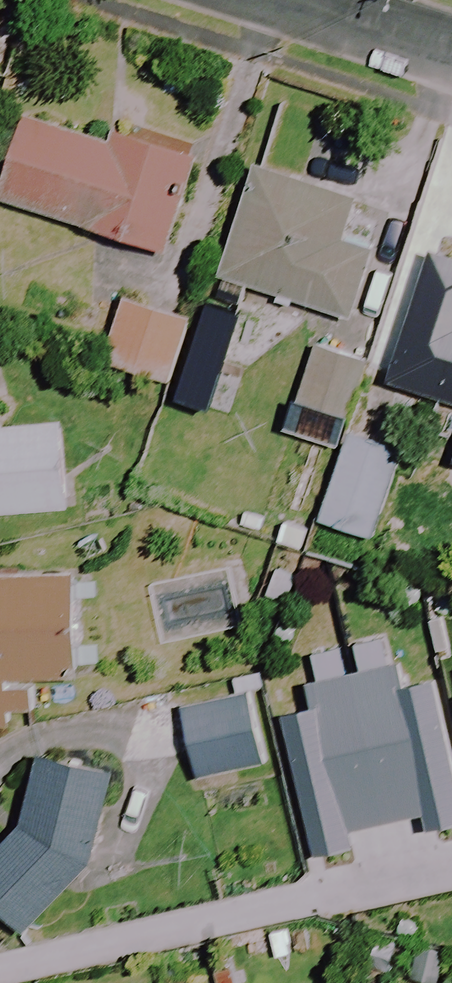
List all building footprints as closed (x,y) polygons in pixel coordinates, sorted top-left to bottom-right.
[(114,144),(31,118),(4,202),(171,255),(200,162),(117,136),(114,144)] [(358,202),(260,168),(222,277),(350,321),(374,250),(345,240),(358,202)] [(434,255),(393,381),(451,400),(451,261),(434,255)] [(190,325),(130,304),(110,362),(171,383),(190,325)] [(362,365),(320,352),(304,407),(345,419),(362,365)] [(70,510),(64,425),(0,430),(0,515),(70,510)] [(402,455),(351,439),(323,524),(374,541),(402,455)] [(75,576),(0,578),(0,728),(10,727),(10,714),(30,713),(29,681),(78,679),(75,576)] [(331,685),(358,816),(422,803),(438,871),(451,868),(451,660),(331,685)] [(234,680),(238,698),(185,709),(200,780),(268,766),(253,695),(267,692),(263,674),(234,680)] [(85,874),(116,777),(43,757),(23,830),(0,854),(0,908),(27,934),(85,874)]
